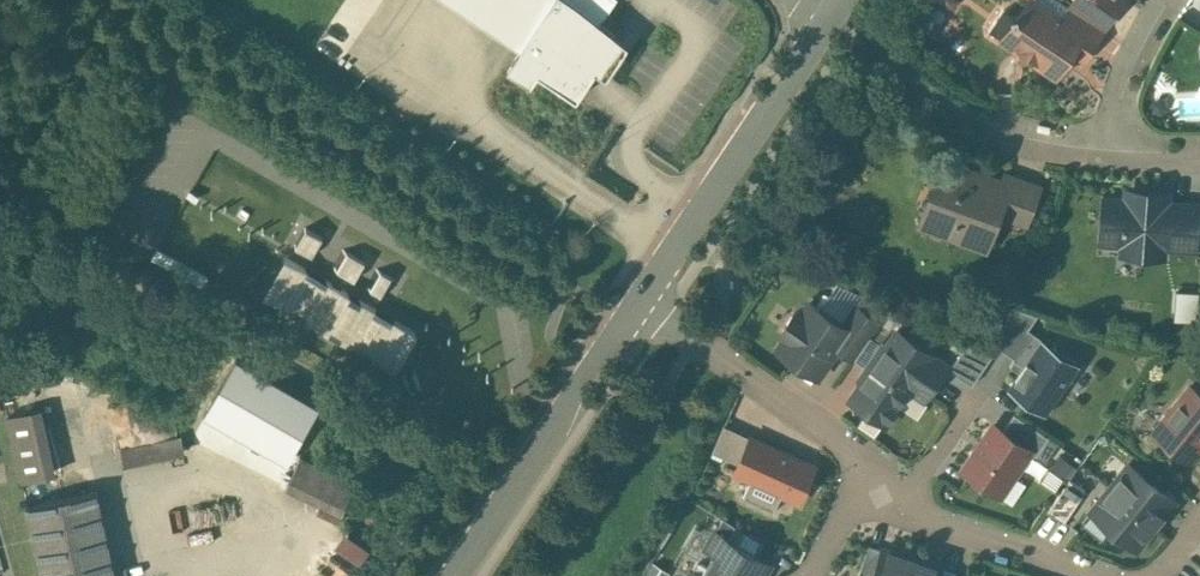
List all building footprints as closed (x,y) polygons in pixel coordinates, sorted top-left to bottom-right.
[(521,43),(513,55),(514,55),(506,66),(529,81),(537,70),(575,96),(594,68),(600,72),(622,40),(575,1),(573,0),(458,0),(521,43)] [(1035,0),(1031,0),(1024,11),(1011,13),(1013,26),(1005,39),(1018,48),(1020,61),(1033,58),(1052,71),(1065,68),(1063,58),(1071,46),(1050,32),(1060,17),(1035,0)] [(1061,0),(1035,0),(1060,17),(1068,5),(1061,0)] [(1069,5),(1102,27),(1120,0),(1072,0),(1069,5)] [(1069,5),(1068,5),(1060,17),(1050,32),(1071,46),(1084,54),(1102,27),(1069,5)] [(1002,7),(988,28),(1005,39),(1013,26),(1011,13),(1002,7)] [(1002,182),(944,161),(923,220),(982,241),(994,210),(1022,220),(1036,184),(1005,173),(1002,182)] [(1145,199),(1104,196),(1101,239),(1142,242),(1141,252),(1162,254),(1163,244),(1194,246),(1197,203),(1166,201),(1167,191),(1146,190),(1145,199)] [(312,250),(322,233),(308,225),(298,242),(312,250)] [(340,268),(357,274),(364,256),(347,250),(340,268)] [(418,335),(286,256),(263,295),(395,373),(418,335)] [(808,301),(799,314),(793,310),(780,329),(786,333),(777,346),(816,373),(817,372),(813,370),(828,349),(827,349),(832,342),(835,344),(847,327),(841,323),(808,301)] [(1036,313),(1010,304),(995,345),(1013,357),(1032,330),(1027,327),(1036,313)] [(876,324),(852,307),(841,323),(847,327),(835,344),(853,356),(876,324)] [(945,363),(895,329),(885,344),(883,343),(858,379),(860,381),(849,396),(885,421),(909,386),(923,395),(945,363)] [(1079,362),(1032,330),(1013,357),(1022,363),(1006,386),(1045,413),(1079,362)] [(966,340),(948,367),(971,383),(992,352),(966,340)] [(1153,429),(1188,457),(1199,443),(1199,444),(1199,394),(1188,385),(1153,429)] [(39,407),(6,414),(21,480),(54,473),(39,407)] [(123,463),(186,448),(177,409),(146,416),(135,419),(134,414),(113,419),(123,463)] [(1047,435),(1013,412),(1001,429),(1029,448),(1028,450),(1034,454),(1047,435)] [(723,423),(711,449),(723,455),(735,428),(723,423)] [(983,433),(968,454),(970,455),(963,466),(980,478),(980,483),(989,489),(996,488),(1005,475),(1012,473),(1028,450),(1029,448),(1001,429),(992,423),(985,434),(983,433)] [(813,464),(749,435),(733,470),(750,478),(741,495),(772,510),(780,492),(797,499),(813,464)] [(355,482),(299,456),(289,477),(344,504),(355,482)] [(1172,500),(1128,464),(1110,486),(1154,522),(1172,500)] [(1013,498),(1027,478),(1019,473),(1005,492),(1013,498)] [(1068,477),(1046,509),(1062,520),(1084,488),(1068,477)] [(1154,522),(1110,486),(1092,509),(1112,526),(1110,528),(1113,534),(1117,539),(1122,542),(1128,543),(1131,541),(1135,545),(1154,522)] [(25,505),(40,575),(115,575),(97,490),(25,505)] [(734,523),(721,516),(714,529),(726,536),(734,523)] [(347,525),(336,540),(359,556),(369,541),(347,525)] [(714,529),(687,575),(761,575),(769,562),(726,536),(714,529)] [(857,574),(862,575),(871,575),(880,548),(867,543),(857,574)] [(881,546),(880,548),(871,575),(904,575),(911,556),(896,551),(897,551),(881,546)] [(911,556),(904,575),(937,575),(940,565),(925,560),(925,561),(911,556)]
